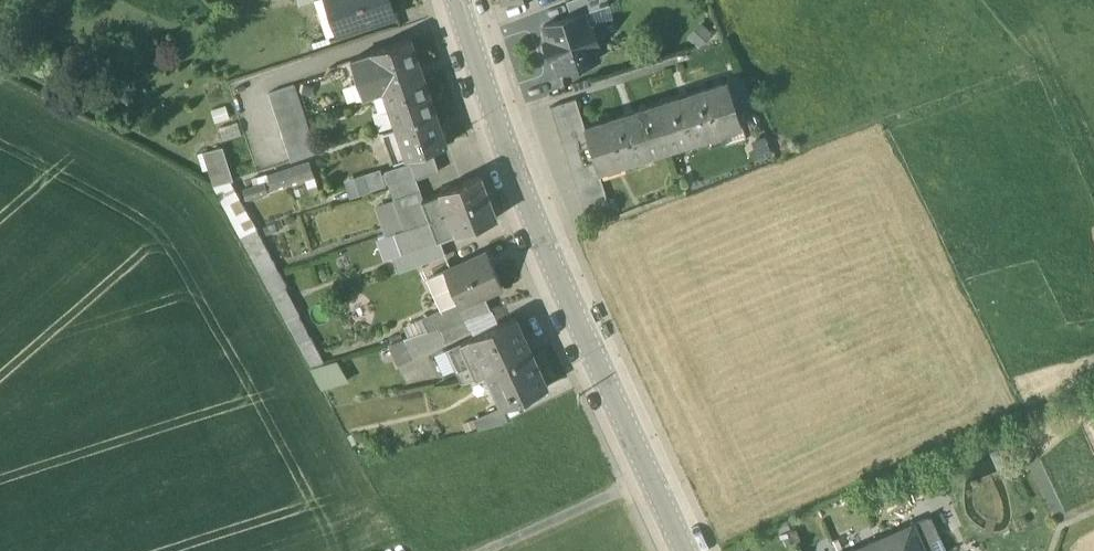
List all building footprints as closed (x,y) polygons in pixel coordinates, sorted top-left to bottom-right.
[(343,31),(394,14),(390,0),(333,0),(343,31)] [(566,1),(572,16),(584,12),(584,13),(609,4),(608,0),(568,0),(566,1)] [(572,16),(544,25),(548,39),(544,41),(550,59),(554,57),(559,71),(599,59),(594,44),(598,43),(593,25),(588,26),(584,13),(584,12),(572,16)] [(411,38),(370,52),(371,53),(351,60),(351,62),(350,63),(355,78),(355,77),(356,80),(361,78),(366,92),(383,87),(396,126),(436,113),(411,38)] [(567,75),(572,90),(595,82),(590,69),(567,75)] [(728,82),(657,104),(670,146),(742,124),(728,82)] [(316,150),(294,84),(268,92),(289,158),(316,150)] [(576,98),(551,106),(555,119),(580,111),(576,98)] [(657,104),(585,127),(588,136),(592,148),(594,155),(598,167),(599,169),(670,146),(657,104)] [(580,111),(555,119),(559,132),(584,124),(580,111)] [(436,113),(396,126),(406,157),(431,149),(446,144),(436,113)] [(584,124),(559,132),(563,144),(588,136),(585,127),(584,124)] [(396,126),(384,130),(394,161),(406,157),(396,126)] [(588,136),(563,144),(567,157),(592,148),(588,136)] [(221,148),(204,153),(214,186),(229,181),(231,180),(221,148)] [(592,148),(567,157),(569,163),(594,155),(592,148)] [(431,149),(409,157),(411,162),(416,177),(439,170),(431,149)] [(594,155),(569,163),(573,175),(598,167),(594,155)] [(309,161),(268,174),(272,188),(313,175),(309,161)] [(411,162),(384,171),(389,186),(390,186),(416,177),(411,162)] [(598,167),(573,175),(577,188),(602,180),(599,169),(598,167)] [(480,175),(439,191),(440,193),(424,199),(422,200),(429,218),(489,195),(480,175)] [(416,177),(390,186),(404,227),(429,218),(422,200),(424,199),(416,177)] [(256,229),(229,181),(214,186),(213,186),(240,237),(241,237),(256,229)] [(489,195),(429,218),(429,219),(394,231),(402,251),(402,252),(440,238),(454,232),(455,233),(497,217),(489,195)] [(256,229),(241,237),(261,273),(278,268),(256,229)] [(440,238),(402,252),(402,251),(393,254),(399,270),(446,254),(440,238)] [(487,251),(427,277),(441,308),(458,300),(460,305),(484,294),(503,286),(487,251)] [(287,284),(278,268),(261,273),(283,314),(295,307),(284,286),(287,284)] [(484,294),(460,305),(458,300),(441,308),(423,316),(429,329),(437,326),(460,318),(467,316),(467,317),(491,309),(484,294)] [(295,307),(283,314),(311,366),(324,361),(311,337),(298,313),(299,313),(295,307)] [(491,309),(467,317),(472,329),(475,334),(497,324),(491,309)] [(475,334),(471,336),(471,337),(487,372),(532,351),(515,315),(497,324),(475,334)] [(467,316),(460,318),(437,326),(444,342),(472,329),(467,317),(467,316)] [(429,329),(390,341),(398,363),(444,342),(437,326),(429,329)] [(487,372),(471,337),(461,341),(477,377),(487,372)] [(477,377),(461,341),(447,347),(462,381),(473,378),(477,377)] [(532,351),(487,372),(503,406),(548,386),(532,351)] [(499,408),(474,418),(478,428),(501,422),(504,421),(499,408)] [(871,541),(875,550),(945,550),(929,516),(911,524),(871,541)] [(849,550),(875,550),(871,541),(849,550)]
